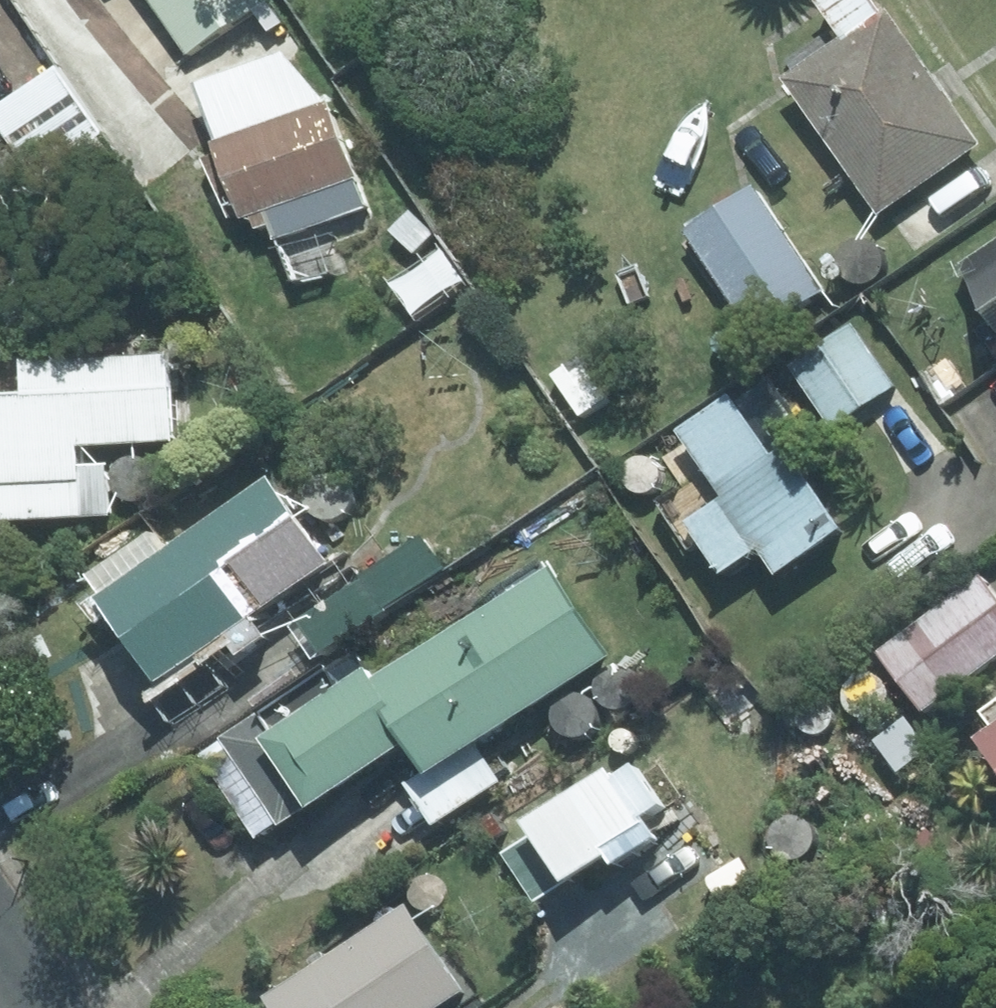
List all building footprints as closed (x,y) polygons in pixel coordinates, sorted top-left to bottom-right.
[(200,55),(271,9),(265,0),(164,0),(200,55)] [(901,211),(995,148),(995,143),(906,10),(901,13),(892,0),(845,0),(837,6),(862,43),(811,78),(901,211)] [(217,86),(241,150),(200,164),(222,225),(264,210),(272,231),(289,224),(294,239),(381,208),(371,179),(380,175),(352,99),(325,109),(305,54),(217,86)] [(73,66),(6,106),(47,175),(85,153),(100,177),(128,162),(111,135),(114,133),(73,66)] [(704,230),(771,334),(840,291),(771,187),(704,230)] [(419,214),(402,233),(427,254),(443,234),(419,214)] [(976,264),(995,294),(995,251),(976,264)] [(865,324),(806,365),(848,426),(907,387),(865,324)] [(563,372),(594,416),(623,395),(592,352),(563,372)] [(101,445),(191,441),(186,354),(44,361),(46,391),(0,394),(0,426),(1,442),(0,442),(0,521),(100,515),(98,479),(103,478),(101,445)] [(750,496),(712,521),(747,572),(785,546),(802,570),(867,526),(811,444),(798,453),(754,391),(702,426),(750,496)] [(298,634),(285,614),(357,562),(295,478),(197,551),(180,527),(119,571),(198,678),(258,635),(271,654),(298,634)] [(406,560),(308,628),(329,659),(400,609),(398,606),(424,587),(406,560)] [(443,740),(457,761),(424,784),(453,826),(515,783),(493,751),(630,656),(568,566),(409,676),(401,664),(296,736),(279,710),(240,738),(301,825),(340,797),(346,806),(443,740)] [(927,632),(972,687),(995,668),(995,576),(927,632)] [(686,835),(672,814),(687,804),(658,762),(638,775),(632,767),(558,817),(561,822),(516,852),(552,903),(596,873),(600,879),(641,852),(648,861),(686,835)] [(307,995),(316,1007),(469,1007),(498,988),(439,904),(307,995)]
